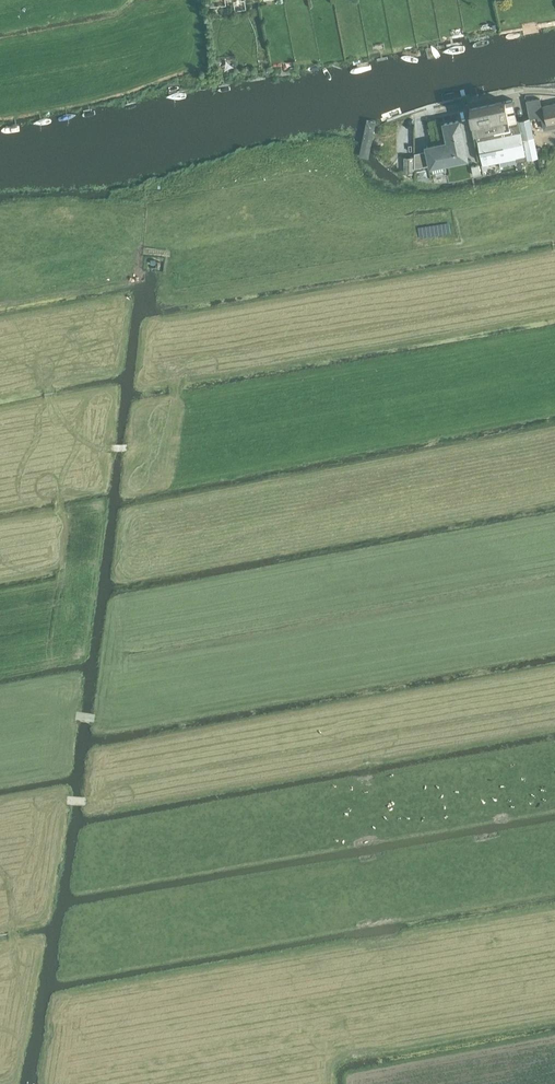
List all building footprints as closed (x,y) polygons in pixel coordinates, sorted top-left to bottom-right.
[(526,100),(527,105),(529,116),(530,117),(537,115),(537,119),(541,118),(543,129),(554,127),(554,102),(542,105),(544,113),(543,113),(541,105),(539,98),(535,98),(534,98),(526,100)] [(512,99),(469,108),(471,119),(472,119),(474,129),(475,129),(516,120),(512,99)] [(529,117),(518,119),(518,120),(516,120),(475,129),(482,165),(516,157),(516,160),(526,158),(538,156),(532,132),(529,117)] [(427,165),(431,164),(432,167),(433,173),(445,170),(443,164),(443,162),(466,157),(458,120),(444,123),(449,145),(442,147),(441,144),(434,146),(435,148),(428,150),(425,150),(414,153),(414,167),(427,165)] [(404,172),(413,172),(413,156),(404,156),(404,172)] [(479,164),(471,166),(473,174),(480,172),(479,164)] [(426,168),(416,170),(417,179),(428,177),(426,168)]
